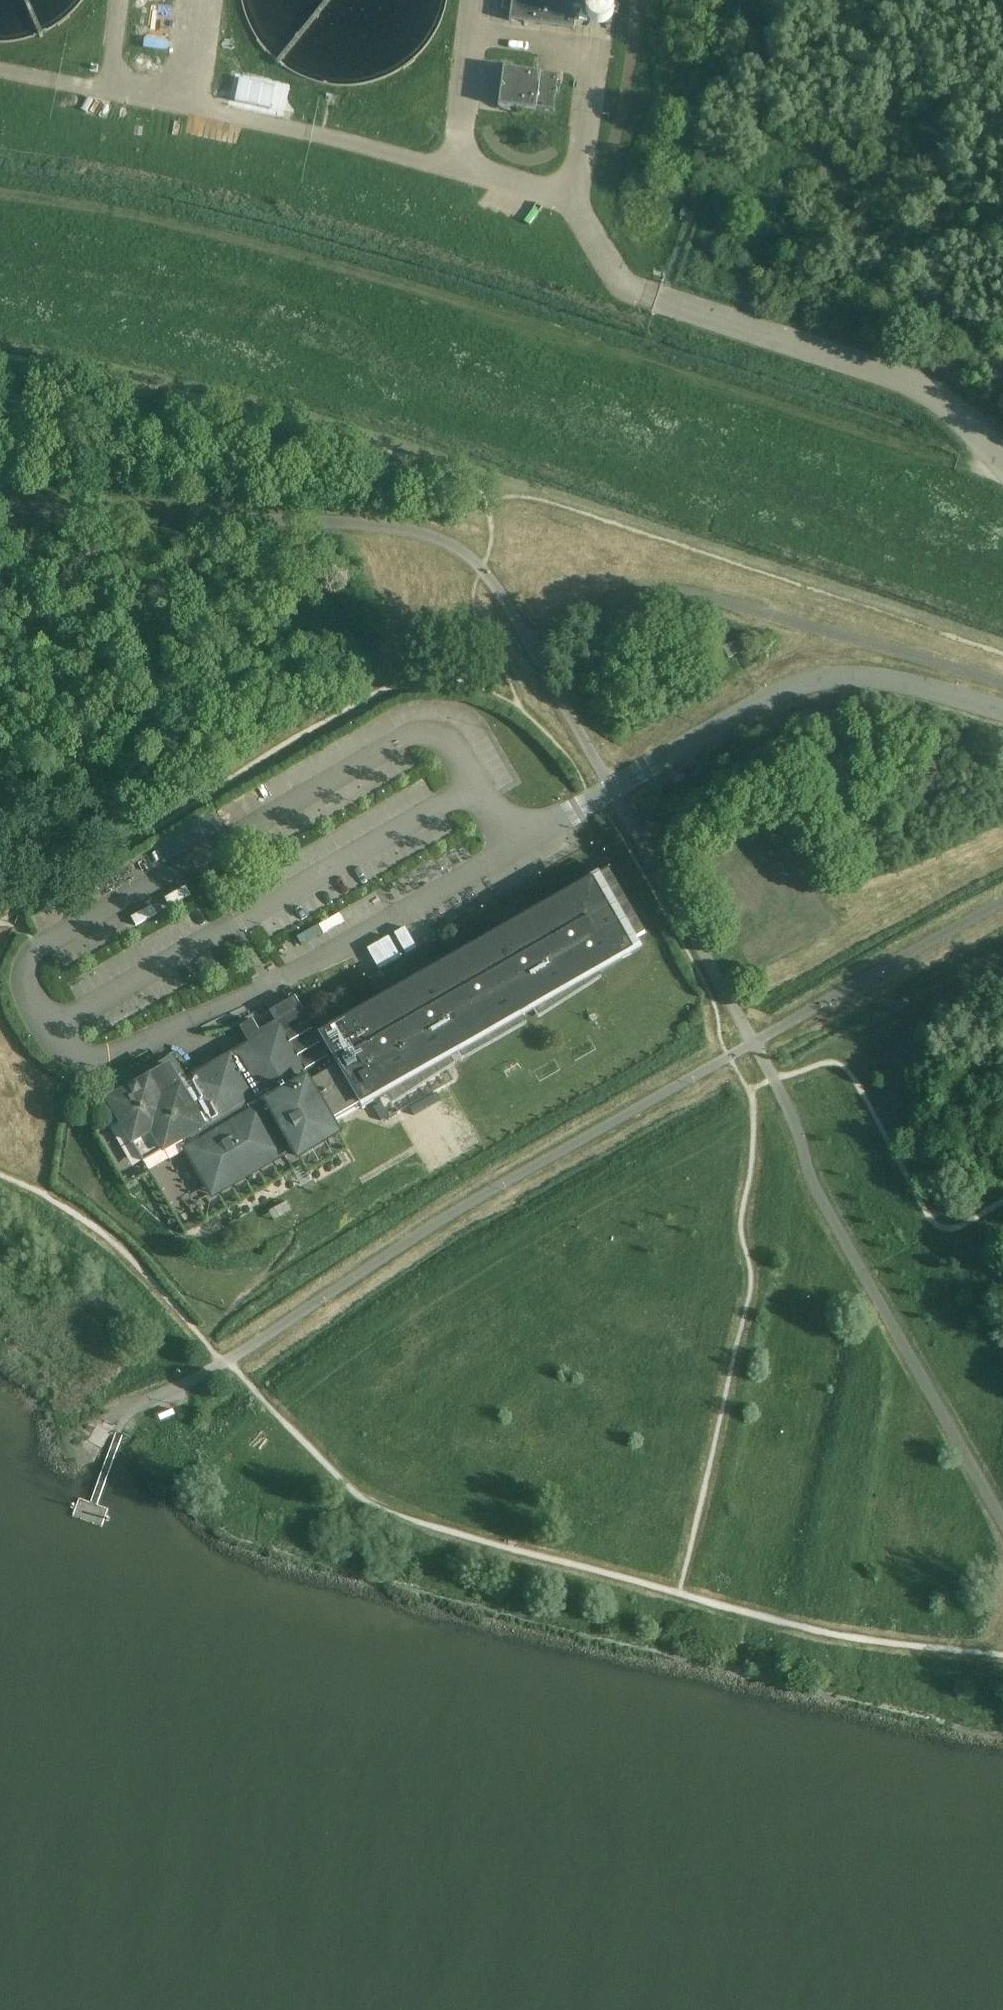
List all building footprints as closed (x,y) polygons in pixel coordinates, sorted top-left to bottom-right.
[(509,21),(574,29),(577,0),(511,0),(509,21)] [(503,69),(498,107),(535,112),(553,114),(558,76),(540,74),(503,69)] [(684,219),(687,209),(682,207),(678,217),(684,219)] [(722,649),(728,659),(739,654),(733,643),(722,649)] [(155,846),(164,862),(217,831),(208,815),(155,846)] [(109,1102),(108,1102),(118,1121),(143,1163),(144,1162),(164,1151),(183,1140),(188,1149),(187,1150),(212,1194),(282,1154),(281,1152),(282,1151),(290,1147),(297,1159),(338,1135),(331,1123),(359,1107),(360,1109),(378,1098),(384,1095),(443,1061),(448,1058),(452,1056),(457,1053),(463,1050),(521,1016),(533,1010),(597,973),(597,972),(637,950),(632,941),(631,940),(595,877),(557,899),(422,977),(317,1037),(288,986),(262,1001),(275,1022),(259,1032),(252,1020),(243,1026),(251,1040),(252,1041),(254,1045),(249,1048),(237,1054),(229,1059),(201,1075),(180,1087),(169,1068),(121,1095),(120,1095),(110,1101),(109,1102)] [(404,928),(394,934),(406,955),(416,949),(404,928)] [(389,964),(400,958),(388,937),(377,943),(389,964)] [(377,943),(366,949),(379,970),(389,964),(377,943)]
